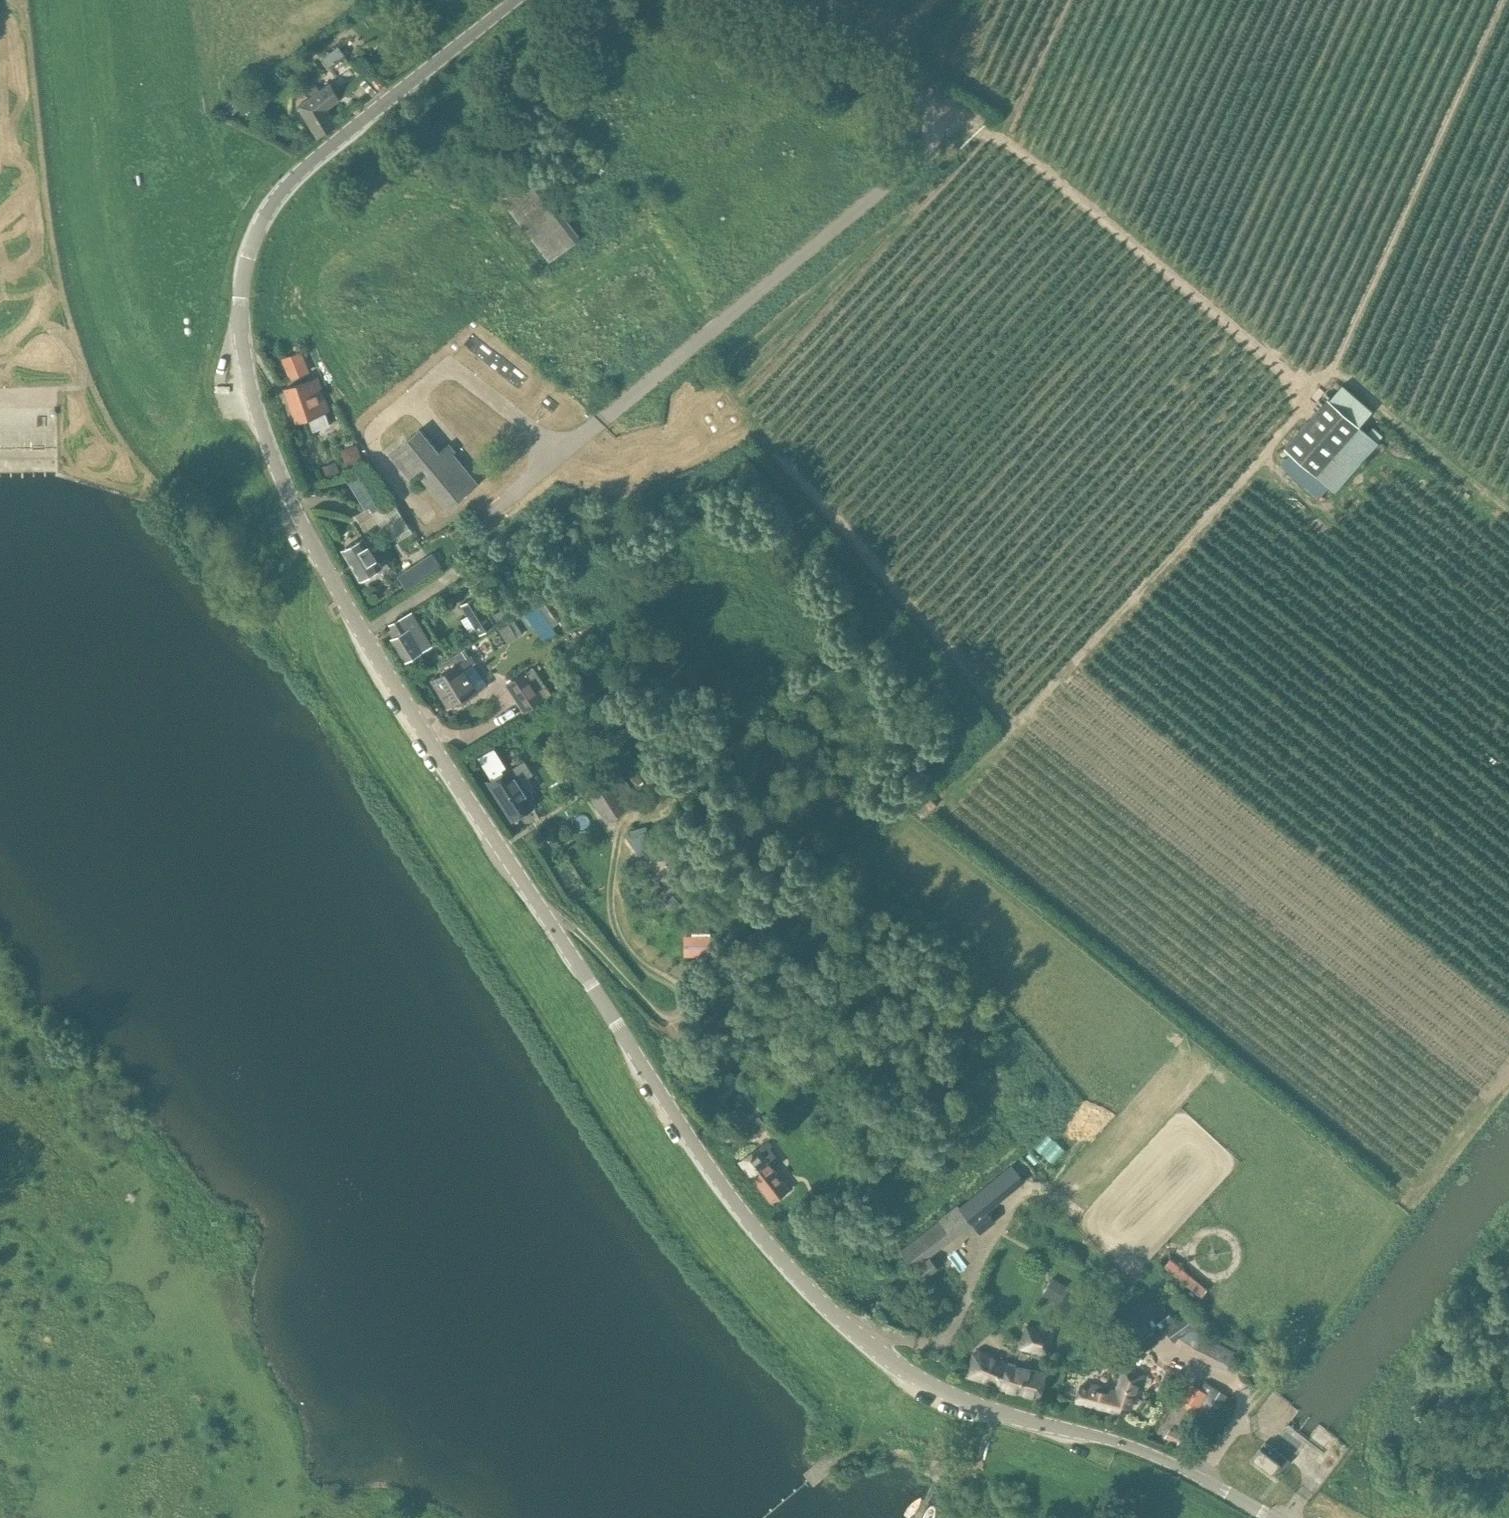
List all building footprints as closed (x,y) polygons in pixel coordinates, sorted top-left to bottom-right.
[(333,72),(349,61),(339,48),(323,59),(333,72)] [(300,106),(318,138),(335,127),(326,109),(339,99),(331,85),(300,106)] [(496,194),(551,262),(583,237),(528,168),(496,194)] [(284,360),(291,379),(308,372),(301,354),(284,360)] [(308,418),(313,432),(330,426),(325,412),(329,411),(322,392),(317,394),(312,381),(286,390),(297,422),(308,418)] [(1317,476),(1335,492),(1379,443),(1377,442),(1382,436),(1372,427),(1367,433),(1359,426),(1372,411),(1342,385),(1329,399),(1328,398),(1285,448),(1316,476),(1317,476)] [(422,479),(448,510),(479,484),(454,454),(457,452),(450,444),(440,452),(421,430),(390,455),(409,479),(423,467),(428,474),(422,479)] [(341,450),(345,464),(363,459),(359,445),(341,450)] [(367,504),(389,538),(403,530),(365,470),(348,481),(364,507),(367,504)] [(361,581),(381,569),(364,539),(343,551),(361,581)] [(406,588),(443,567),(435,554),(399,574),(406,588)] [(495,625),(476,595),(461,604),(479,635),(495,625)] [(503,608),(492,615),(498,623),(508,616),(503,608)] [(405,661),(431,645),(414,616),(394,628),(398,636),(392,640),(405,661)] [(467,660),(433,681),(449,706),(462,698),(465,702),(485,690),(471,666),(467,660)] [(529,671),(506,686),(524,713),(525,715),(548,700),(540,688),(529,671)] [(490,783),(513,820),(533,808),(524,793),(527,792),(531,798),(538,793),(528,777),(533,774),(525,761),(490,783)] [(607,823),(630,808),(629,806),(636,801),(620,775),(589,794),(607,823)] [(647,799),(653,808),(669,798),(663,789),(647,799)] [(635,849),(653,844),(647,825),(630,829),(635,849)] [(686,955),(712,955),(712,932),(686,932),(686,955)] [(741,1164),(771,1203),(789,1189),(772,1168),(780,1161),(769,1148),(771,1146),(768,1142),(759,1150),(741,1164)] [(1009,1195),(1028,1179),(1013,1161),(994,1177),(1009,1195)] [(957,1205),(972,1223),(988,1210),(974,1192),(957,1205)] [(929,1257),(972,1223),(957,1205),(898,1251),(922,1281),(938,1268),(929,1257)] [(972,1223),(978,1231),(995,1219),(988,1210),(972,1223)] [(1207,1289),(1170,1258),(1164,1266),(1201,1297),(1207,1289)] [(1060,1302),(1069,1286),(1053,1277),(1045,1294),(1060,1302)] [(1125,1361),(1167,1330),(1176,1342),(1196,1327),(1186,1314),(1175,1321),(1159,1299),(1130,1320),(1107,1336),(1125,1361)] [(1032,1356),(1040,1357),(1041,1351),(1050,1354),(1056,1332),(1026,1324),(1016,1366),(1008,1364),(973,1353),(967,1377),(1002,1389),(1039,1398),(1045,1374),(1029,1370),(1032,1356)] [(1203,1335),(1196,1327),(1176,1342),(1193,1354),(1224,1370),(1233,1351),(1203,1335)] [(1077,1402),(1120,1414),(1122,1406),(1130,1409),(1132,1400),(1137,1401),(1145,1375),(1124,1368),(1117,1392),(1104,1388),(1103,1393),(1080,1387),(1077,1402)] [(1194,1411),(1210,1421),(1220,1405),(1221,1406),(1227,1396),(1205,1382),(1200,1390),(1199,1392),(1204,1395),(1194,1411)] [(1199,1392),(1200,1390),(1191,1385),(1179,1402),(1194,1411),(1204,1395),(1199,1392)] [(1169,1430),(1165,1437),(1177,1443),(1181,1436),(1169,1430)] [(1272,1473),(1276,1476),(1290,1461),(1265,1442),(1252,1460),(1272,1474),(1272,1473)]
